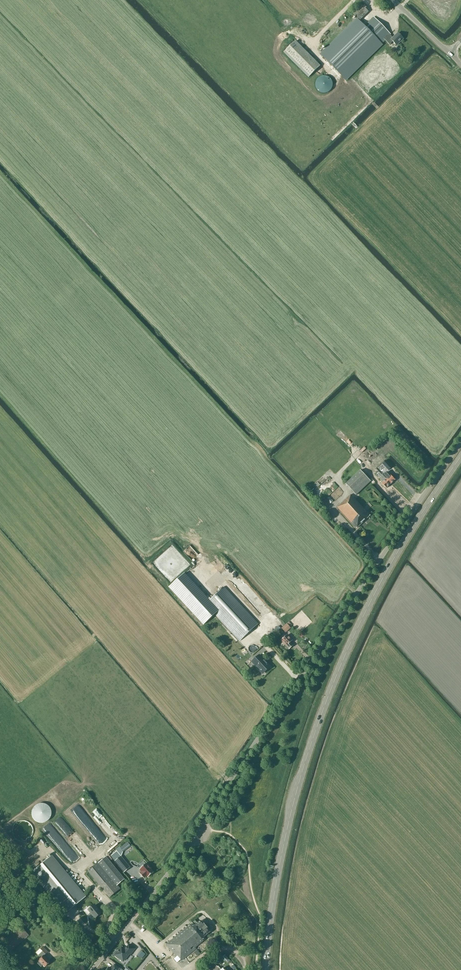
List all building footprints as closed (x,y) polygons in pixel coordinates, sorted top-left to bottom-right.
[(361,4),(352,13),(359,20),(368,11),(361,4)] [(398,33),(393,38),(390,35),(391,35),(373,17),(332,57),(350,75),(385,40),(390,45),(391,44),(390,43),(392,41),(396,45),(403,39),(398,33)] [(353,22),(342,32),(346,35),(356,25),(353,22)] [(296,41),(284,52),(308,77),(320,66),(296,41)] [(333,85),(333,84),(332,83),(332,82),(332,81),(331,80),(331,79),(330,79),(330,78),(329,78),(328,77),(327,76),(326,76),(325,76),(324,76),(323,76),(322,76),(321,76),(320,77),(319,78),(318,78),(318,79),(317,79),(317,80),(316,81),(316,82),(315,83),(315,84),(315,85),(315,86),(316,87),(316,88),(316,89),(317,89),(317,90),(318,91),(319,92),(320,92),(321,93),(322,93),(323,93),(324,93),(325,93),(326,93),(327,93),(328,92),(329,92),(330,91),(331,90),(331,89),(332,89),(332,88),(332,87),(332,86),(333,85)] [(360,470),(346,484),(356,495),(371,481),(360,470)] [(390,475),(387,472),(383,476),(390,484),(395,480),(390,475)] [(383,476),(379,473),(377,474),(381,478),(380,479),(382,481),(383,481),(384,482),(382,483),(386,488),(390,484),(383,476)] [(351,495),(337,507),(340,511),(346,517),(356,528),(370,515),(351,495)] [(203,559),(210,568),(216,564),(209,555),(203,559)] [(210,601),(184,573),(169,588),(203,625),(215,615),(240,641),(258,624),(224,588),(210,601)] [(281,628),(285,632),(290,628),(286,623),(281,628)] [(286,636),(284,634),(281,637),(283,639),(281,640),(289,649),(293,645),(290,642),(292,640),(287,635),(286,636)] [(254,659),(252,661),(255,665),(262,672),(264,671),(265,672),(269,668),(268,667),(269,666),(259,655),(254,659)] [(14,825),(20,841),(33,836),(28,821),(14,825)] [(102,845),(107,839),(100,834),(95,840),(102,845)] [(72,866),(80,860),(69,846),(61,852),(72,866)] [(110,856),(124,872),(130,867),(117,851),(110,856)] [(51,856),(31,872),(60,908),(66,903),(71,908),(85,897),(51,856)] [(124,879),(106,857),(88,872),(110,897),(120,889),(117,885),(124,879)] [(153,872),(150,869),(151,868),(146,862),(139,869),(141,871),(139,873),(144,878),(147,876),(148,877),(153,872)] [(95,905),(93,908),(92,907),(88,910),(91,913),(91,912),(96,917),(95,918),(101,913),(95,905)] [(210,931),(209,929),(208,928),(206,927),(205,925),(204,923),(203,922),(201,921),(195,925),(193,923),(190,926),(190,925),(166,944),(177,957),(178,956),(182,960),(196,949),(195,948),(206,939),(204,937),(210,932),(210,931)] [(21,926),(2,942),(10,951),(29,935),(21,926)] [(126,948),(128,949),(126,951),(122,947),(118,951),(114,955),(119,958),(123,961),(129,953),(130,954),(135,949),(129,944),(126,948)] [(43,947),(40,949),(42,951),(38,955),(41,958),(38,960),(39,962),(37,963),(41,967),(42,965),(44,967),(45,966),(46,966),(47,965),(47,964),(49,962),(43,956),(45,954),(48,952),(43,947)] [(209,952),(201,958),(205,963),(207,961),(209,964),(212,961),(210,959),(213,957),(209,952)] [(222,955),(219,958),(225,964),(228,961),(222,955)]
